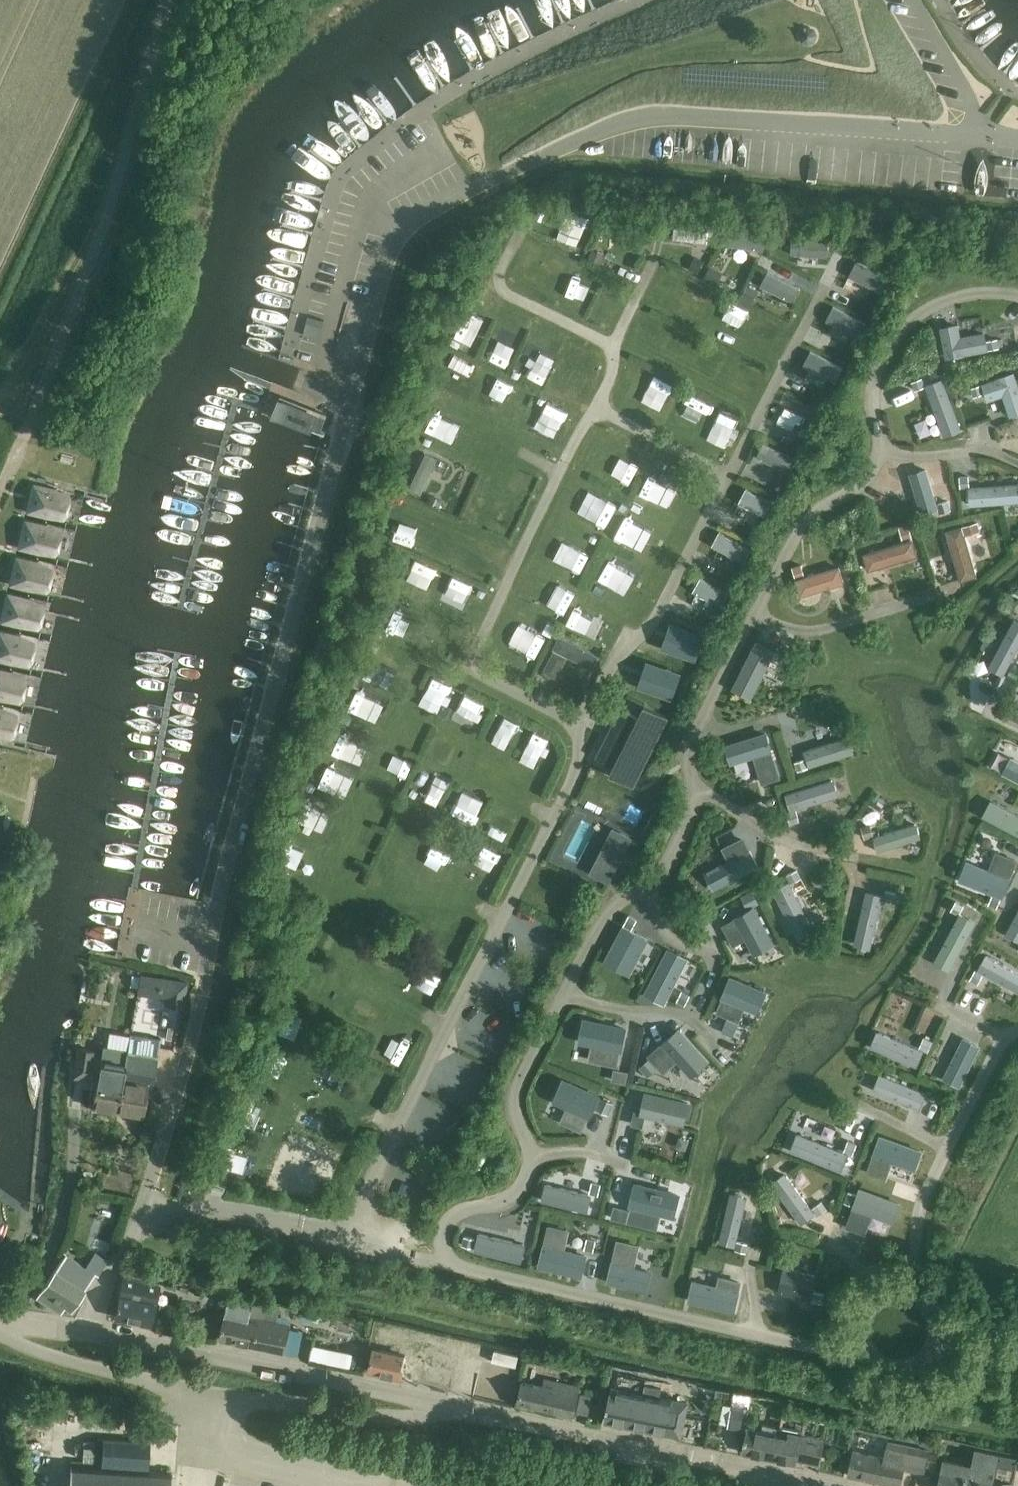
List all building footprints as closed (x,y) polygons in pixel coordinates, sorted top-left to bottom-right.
[(434,124),(421,129),(425,142),(439,137),(434,124)] [(577,215),(573,233),(594,238),(599,220),(577,215)] [(690,243),(726,245),(727,229),(691,227),(690,243)] [(738,241),(737,252),(761,252),(761,242),(738,241)] [(843,258),(844,247),(805,244),(804,255),(843,258)] [(591,251),(588,258),(600,264),(603,257),(591,251)] [(727,306),(732,295),(715,287),(709,298),(727,306)] [(839,332),(870,329),(868,312),(837,315),(839,332)] [(306,322),(302,335),(319,340),(322,327),(306,322)] [(964,364),(1017,352),(1017,342),(1016,335),(982,343),(978,327),(957,332),(964,364)] [(588,354),(584,361),(595,366),(599,359),(588,354)] [(823,354),(819,371),(840,377),(845,360),(823,354)] [(655,394),(662,376),(646,369),(639,388),(655,394)] [(501,400),(507,384),(486,376),(480,393),(501,400)] [(1006,386),(1017,417),(1017,381),(1006,386)] [(941,389),(960,441),(978,434),(959,383),(941,389)] [(671,385),(670,400),(689,402),(690,386),(671,385)] [(536,408),(564,419),(569,406),(541,395),(536,408)] [(312,432),(320,413),(297,404),(280,397),(272,416),(312,432)] [(721,419),(725,408),(704,400),(700,411),(721,419)] [(836,431),(842,416),(804,402),(798,418),(836,431)] [(534,407),(530,416),(548,425),(552,416),(534,407)] [(477,453),(482,439),(450,426),(445,440),(477,453)] [(792,465),(794,455),(776,452),(775,462),(792,465)] [(426,490),(440,496),(455,461),(441,455),(426,490)] [(984,512),(1017,507),(1017,489),(992,492),(990,482),(980,483),(984,512)] [(54,492),(34,487),(28,512),(48,516),(63,518),(68,498),(54,492)] [(431,496),(428,503),(438,508),(442,501),(431,496)] [(45,528),(26,524),(20,548),(39,553),(55,554),(60,534),(45,528)] [(982,582),(997,580),(991,529),(964,533),(966,546),(978,544),(982,582)] [(727,550),(747,556),(751,542),(731,536),(727,550)] [(933,542),(887,556),(892,572),(938,559),(933,542)] [(37,564),(17,559),(11,584),(31,588),(46,590),(51,570),(37,564)] [(827,599),(864,588),(859,569),(821,581),(827,599)] [(28,601),(9,596),(3,620),(22,625),(38,626),(42,606),(28,601)] [(537,615),(526,627),(554,650),(564,637),(537,615)] [(0,634),(0,660),(13,663),(29,664),(34,644),(19,639),(0,634)] [(796,655),(776,646),(757,694),(777,702),(796,655)] [(0,672),(0,697),(5,699),(20,700),(25,680),(11,674),(0,672)] [(622,704),(595,758),(612,766),(608,774),(633,786),(667,718),(643,706),(640,713),(622,704)] [(0,710),(0,735),(12,736),(16,716),(2,710),(0,710)] [(520,749),(526,728),(511,724),(505,745),(520,749)] [(822,751),(825,762),(813,765),(815,772),(877,757),(873,739),(822,751)] [(814,814),(862,798),(856,781),(808,797),(814,814)] [(488,821),(490,812),(469,806),(466,815),(488,821)] [(1006,806),(999,822),(1017,830),(1017,811),(1006,806)] [(937,848),(936,812),(887,813),(887,828),(883,829),(883,849),(937,848)] [(902,899),(881,894),(869,947),(890,952),(901,903),(914,906),(917,895),(904,892),(902,899)] [(943,958),(967,968),(989,920),(965,909),(943,958)] [(779,918),(741,925),(747,962),(786,955),(779,918)] [(1017,990),(1017,966),(1000,957),(990,976),(1017,990)] [(138,988),(137,995),(166,999),(165,1005),(185,1008),(189,981),(140,974),(140,976),(138,988)] [(132,975),(130,986),(138,988),(140,976),(132,975)] [(935,1071),(942,1052),(890,1032),(883,1050),(935,1071)] [(128,1060),(119,1112),(144,1116),(150,1081),(155,1081),(162,1038),(131,1033),(128,1049),(125,1049),(124,1059),(128,1060)] [(660,1072),(669,1082),(681,1071),(709,1103),(735,1079),(695,1033),(666,1058),(671,1062),(660,1072)] [(78,1047),(73,1078),(97,1082),(93,1108),(119,1112),(128,1060),(124,1059),(123,1059),(125,1050),(125,1049),(107,1046),(106,1048),(104,1047),(103,1056),(93,1055),(94,1050),(78,1047)] [(883,1073),(876,1090),(938,1113),(945,1097),(883,1073)] [(671,1130),(670,1144),(684,1145),(685,1127),(712,1128),(713,1116),(699,1115),(700,1098),(660,1095),(658,1129),(671,1130)] [(630,1125),(629,1160),(647,1161),(649,1125),(630,1125)] [(808,1156),(864,1172),(870,1153),(813,1137),(808,1156)] [(875,1191),(866,1232),(889,1238),(893,1221),(915,1226),(918,1214),(909,1212),(912,1199),(875,1191)] [(761,1249),(763,1197),(740,1196),(737,1247),(761,1249)] [(65,1255),(38,1296),(57,1308),(61,1303),(71,1309),(94,1273),(97,1275),(107,1261),(94,1252),(85,1267),(74,1260),(65,1255)] [(147,1271),(126,1267),(115,1317),(150,1325),(159,1286),(144,1283),(147,1271)] [(291,1325),(271,1321),(266,1320),(259,1319),(258,1324),(248,1322),(252,1304),(229,1299),(220,1340),(285,1354),(291,1325)] [(451,1390),(457,1362),(460,1347),(406,1335),(405,1340),(408,1341),(405,1356),(373,1349),(369,1372),(451,1390)] [(313,1345),(310,1359),(349,1367),(352,1354),(313,1345)] [(573,1416),(577,1397),(579,1386),(545,1378),(543,1387),(523,1382),(518,1404),(573,1416)] [(612,1388),(605,1420),(655,1431),(655,1430),(665,1433),(666,1433),(676,1435),(679,1436),(686,1403),(659,1398),(661,1388),(645,1385),(643,1394),(633,1392),(633,1393),(616,1389),(617,1389),(612,1388)] [(742,1427),(751,1429),(755,1408),(746,1406),(742,1427)] [(817,1464),(821,1445),(822,1439),(801,1434),(802,1429),(781,1425),(780,1428),(762,1425),(761,1432),(749,1429),(744,1453),(794,1463),(795,1459),(817,1464)] [(69,1485),(171,1485),(172,1473),(148,1472),(150,1443),(103,1440),(101,1468),(70,1466),(69,1485)] [(853,1456),(849,1476),(850,1476),(850,1475),(900,1485),(903,1468),(908,1469),(924,1473),(929,1451),(907,1446),(895,1444),(887,1442),(883,1458),(868,1455),(854,1452),(853,1456)] [(1017,1464),(1017,1458),(975,1449),(972,1465),(945,1459),(939,1485),(1013,1485),(1017,1464)]
